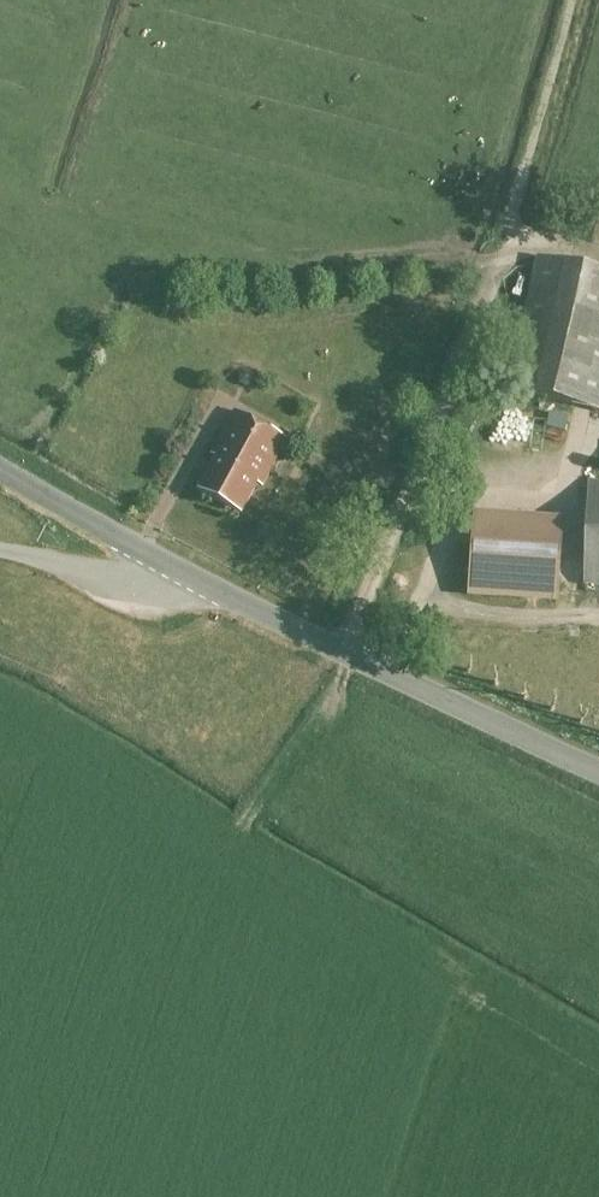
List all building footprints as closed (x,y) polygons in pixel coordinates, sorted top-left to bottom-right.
[(537,264),(513,392),(598,408),(598,276),(537,264)] [(194,492),(242,519),(284,444),(232,415),(207,459),(211,462),(194,492)] [(588,484),(581,586),(598,587),(598,484),(588,484)] [(559,523),(472,518),(466,598),(554,604),(559,523)]
